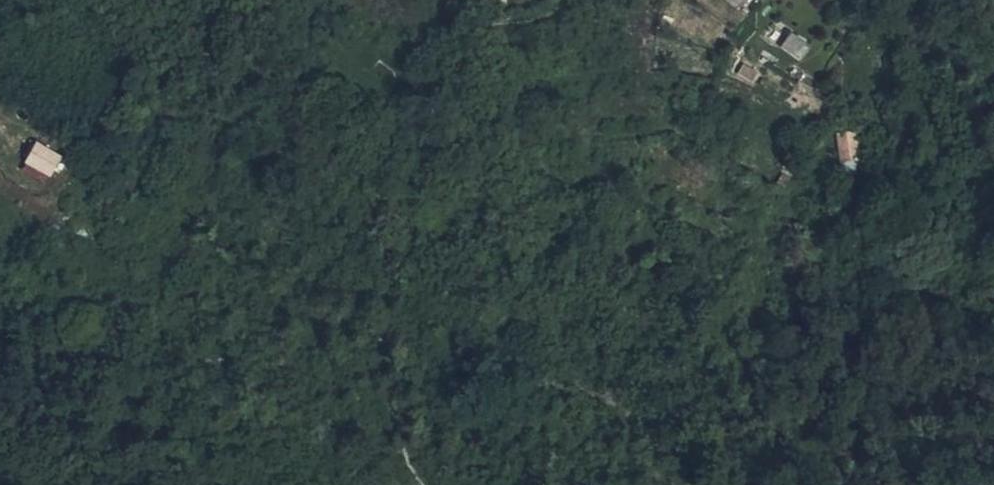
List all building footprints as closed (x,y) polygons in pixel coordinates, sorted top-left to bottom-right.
[(858,124),(843,128),(848,151),(847,167),(862,165),(862,154),(864,152),(858,124)] [(38,139),(24,168),(53,181),(67,152),(38,139)]
